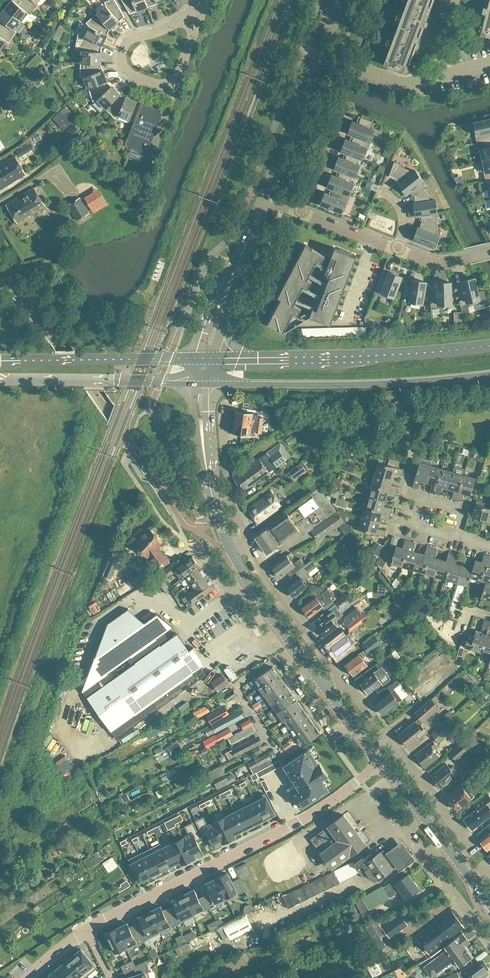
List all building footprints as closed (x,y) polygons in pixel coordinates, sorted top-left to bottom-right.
[(24,0),(13,0),(12,0),(5,8),(21,21),(27,13),(30,15),(35,9),(24,0)] [(35,9),(39,4),(37,2),(39,0),(24,0),(35,9)] [(115,0),(109,0),(105,1),(106,6),(98,13),(97,13),(109,28),(110,29),(124,17),(125,16),(115,0)] [(130,13),(148,6),(148,5),(147,5),(145,0),(122,0),(130,13)] [(432,4),(421,0),(408,0),(405,7),(428,15),(432,4)] [(424,26),(428,15),(405,7),(401,18),(426,27),(424,26)] [(21,21),(5,8),(0,15),(0,27),(13,36),(17,31),(14,29),(21,21)] [(483,9),(482,12),(483,12),(480,21),(489,23),(489,10),(483,9)] [(109,28),(97,13),(98,13),(97,13),(86,22),(89,26),(84,36),(101,44),(101,45),(102,45),(110,29),(109,28)] [(381,13),(379,19),(387,22),(389,16),(381,13)] [(422,39),(426,27),(401,18),(397,29),(422,39)] [(480,21),(477,33),(489,36),(489,23),(480,21)] [(13,36),(0,27),(0,49),(6,40),(9,42),(13,36)] [(58,28),(53,42),(59,44),(64,30),(58,28)] [(418,50),(422,39),(397,29),(396,32),(392,41),(418,50)] [(101,45),(101,44),(84,36),(84,35),(84,36),(78,33),(76,47),(78,48),(77,49),(82,51),(81,62),(100,63),(100,64),(101,64),(102,45),(101,45)] [(45,40),(40,46),(44,49),(49,43),(45,40)] [(417,53),(418,50),(392,41),(388,52),(411,60),(414,52),(417,53)] [(407,72),(411,62),(411,60),(388,52),(384,63),(407,72)] [(107,81),(101,64),(100,64),(100,63),(81,62),(80,77),(85,77),(88,87),(89,88),(106,81),(107,81)] [(120,94),(107,81),(106,81),(89,88),(88,87),(93,101),(98,99),(105,107),(106,108),(119,95),(120,94)] [(130,120),(137,101),(120,94),(119,95),(106,108),(105,107),(105,108),(115,118),(119,115),(130,120)] [(147,153),(163,111),(141,102),(141,104),(139,103),(139,104),(141,104),(125,144),(147,153)] [(76,118),(71,112),(69,110),(65,106),(57,114),(68,126),(76,118)] [(370,128),(373,121),(361,117),(359,123),(353,121),(349,132),(354,134),(354,135),(371,141),(371,140),(369,139),(373,129),(370,128)] [(487,118),(488,119),(473,123),(477,142),(489,139),(489,117),(487,118)] [(80,131),(74,124),(62,136),(66,139),(69,136),(72,139),(80,131)] [(89,133),(82,141),(89,147),(96,140),(89,133)] [(364,159),(371,141),(354,135),(352,141),(346,139),(342,150),(347,152),(347,153),(359,157),(364,159)] [(477,142),(482,141),(484,148),(481,149),(483,160),(484,160),(489,159),(489,139),(477,142)] [(24,151),(21,146),(15,149),(18,155),(24,151)] [(473,155),(479,152),(476,146),(470,149),(473,155)] [(386,147),(384,154),(389,156),(392,149),(386,147)] [(357,163),(359,157),(347,153),(345,159),(339,157),(335,168),(341,170),(340,170),(352,175),(355,176),(360,164),(357,163)] [(15,155),(0,164),(0,189),(26,173),(15,155)] [(484,160),(483,160),(481,160),(486,179),(489,178),(489,159),(484,160)] [(406,193),(423,180),(415,170),(412,173),(409,169),(400,166),(401,164),(394,161),(389,175),(395,177),(400,183),(398,184),(406,193)] [(350,181),(352,175),(340,170),(338,177),(332,174),(328,186),(334,188),(350,195),(355,183),(350,181)] [(437,212),(436,199),(431,200),(430,195),(424,188),(426,187),(422,182),(424,180),(423,180),(406,193),(407,194),(411,191),(414,195),(416,203),(414,203),(416,215),(437,212)] [(376,193),(378,187),(371,185),(369,191),(376,193)] [(45,205),(34,187),(6,204),(17,222),(45,205)] [(344,212),(350,195),(334,188),(331,194),(326,192),(321,204),(344,212)] [(83,199),(92,214),(107,206),(99,191),(83,199)] [(89,213),(80,198),(68,205),(77,220),(89,213)] [(436,234),(438,229),(435,213),(437,212),(416,215),(416,216),(421,215),(422,221),(419,228),(418,227),(413,239),(436,248),(440,236),(436,234)] [(308,278),(317,260),(321,262),(325,254),(306,244),(292,269),(308,278)] [(337,257),(325,290),(341,296),(357,255),(335,247),(332,255),(337,257)] [(294,303),(304,285),(308,288),(312,280),(308,278),(292,269),(279,295),(294,303)] [(394,296),(402,276),(390,272),(387,277),(381,275),(374,292),(382,294),(382,292),(394,296)] [(462,280),(464,286),(457,288),(461,305),(486,299),(484,290),(478,291),(475,277),(462,280)] [(422,303),(426,282),(413,279),(412,285),(405,284),(403,296),(410,298),(410,301),(422,303)] [(451,306),(451,282),(438,282),(438,288),(431,288),(431,306),(451,306)] [(313,307),(310,316),(331,324),(341,296),(325,290),(317,309),(313,307)] [(284,331),(293,313),(297,315),(302,307),(294,303),(279,295),(278,296),(281,297),(268,323),(284,331)] [(258,414),(236,410),(234,422),(269,428),(270,419),(258,417),(258,414)] [(269,428),(234,422),(232,433),(249,436),(249,434),(255,435),(255,434),(260,435),(261,432),(268,433),(269,428)] [(243,490),(290,456),(281,443),(246,468),(246,469),(234,478),(243,490)] [(426,481),(431,465),(420,461),(412,487),(418,488),(420,480),(426,481)] [(394,472),(402,474),(404,469),(379,462),(375,473),(392,478),(394,472)] [(301,465),(292,471),(296,477),(299,475),(302,479),(308,474),(301,465)] [(435,493),(442,468),(431,465),(426,481),(432,483),(430,492),(435,493)] [(448,488),(453,471),(442,468),(435,493),(440,495),(442,486),(448,488)] [(457,500),(464,475),(453,471),(448,488),(454,490),(452,498),(457,500)] [(288,472),(279,478),(285,485),(293,478),(288,472)] [(390,484),(392,478),(375,473),(372,484),(398,491),(399,486),(390,484)] [(471,494),(475,478),(464,475),(457,500),(462,501),(464,493),(471,494)] [(396,496),(398,491),(372,484),(369,495),(386,500),(387,494),(396,496)] [(312,496),(289,513),(288,512),(266,528),(267,529),(256,537),(267,553),(278,545),(282,550),(314,527),(327,517),(335,511),(329,501),(319,487),(311,493),(312,496)] [(258,523),(282,506),(272,492),(248,509),(258,523)] [(384,506),(386,500),(369,495),(366,506),(391,513),(392,508),(384,506)] [(472,516),(489,521),(489,515),(489,508),(476,504),(472,516)] [(390,518),(391,513),(366,506),(363,517),(379,522),(381,516),(390,518)] [(337,509),(337,512),(344,522),(344,523),(347,512),(337,509)] [(338,526),(344,522),(337,512),(310,531),(317,540),(338,526)] [(377,528),(379,522),(363,517),(359,528),(384,536),(386,530),(377,528)] [(157,546),(163,540),(150,528),(135,545),(148,556),(149,555),(160,568),(169,561),(165,555),(165,556),(157,546)] [(403,566),(410,540),(405,539),(403,548),(396,546),(391,562),(403,566)] [(414,569),(418,552),(413,551),(415,542),(410,540),(403,566),(414,569)] [(378,556),(383,545),(375,541),(369,551),(378,556)] [(425,572),(432,547),(427,545),(425,554),(418,552),(414,569),(425,572)] [(436,575),(440,559),(434,557),(437,548),(432,547),(425,572),(436,575)] [(311,576),(308,572),(317,565),(312,559),(305,564),(300,558),(293,563),(291,559),(294,557),(291,552),(272,566),(280,577),(287,572),(290,576),(296,571),(299,576),(287,586),(295,597),(308,587),(304,581),(311,576)] [(446,579),(454,553),(449,552),(446,561),(440,559),(436,575),(446,579)] [(457,582),(462,565),(456,563),(459,555),(454,553),(446,579),(457,582)] [(482,580),(489,554),(484,553),(482,562),(476,560),(471,576),(471,577),(482,580)] [(489,554),(482,580),(486,581),(489,582),(489,555),(489,554)] [(380,555),(376,563),(383,567),(387,559),(380,555)] [(187,577),(200,567),(193,556),(174,570),(180,578),(185,575),(187,577)] [(471,576),(476,560),(471,558),(468,567),(462,565),(457,582),(469,585),(471,577),(471,576)] [(372,562),(362,569),(368,577),(378,569),(372,562)] [(194,587),(208,577),(200,567),(187,577),(194,587)] [(160,575),(165,580),(174,574),(169,568),(160,575)] [(137,587),(150,579),(146,573),(138,578),(134,571),(128,574),(137,587)] [(188,607),(215,588),(216,587),(208,577),(194,587),(195,588),(186,596),(182,598),(186,603),(186,604),(188,607)] [(486,581),(481,597),(489,599),(489,582),(486,581)] [(164,582),(161,585),(166,593),(170,590),(164,582)] [(310,617),(326,605),(335,598),(328,588),(326,589),(322,583),(312,591),(315,595),(302,605),(310,617)] [(325,619),(317,626),(320,630),(320,632),(322,635),(324,635),(325,636),(338,626),(334,621),(343,614),(335,603),(321,614),(325,619)] [(144,622),(128,608),(107,623),(82,690),(116,738),(207,674),(203,668),(205,666),(204,665),(193,647),(189,649),(187,646),(177,633),(169,639),(165,633),(173,627),(157,613),(144,622)] [(351,630),(363,621),(359,616),(347,625),(351,630)] [(487,633),(489,622),(489,621),(484,619),(481,632),(476,630),(474,636),(468,634),(465,647),(481,652),(487,633)] [(487,633),(481,652),(489,654),(489,622),(487,633)] [(418,624),(411,629),(415,633),(422,628),(418,624)] [(339,655),(357,641),(349,630),(331,644),(335,649),(334,651),(336,653),(338,653),(339,655)] [(369,653),(381,643),(375,635),(362,644),(369,653)] [(446,650),(445,651),(452,661),(455,658),(446,650)] [(452,661),(445,651),(440,655),(447,664),(452,661)] [(367,664),(363,658),(364,656),(361,652),(359,653),(346,663),(350,669),(350,671),(351,673),(353,673),(354,674),(367,664)] [(396,658),(392,652),(376,664),(379,668),(361,682),(364,686),(363,687),(366,692),(368,691),(368,692),(381,683),(382,684),(391,678),(383,668),(396,658)] [(447,664),(440,655),(435,659),(442,668),(447,664)] [(442,668),(435,659),(430,662),(437,672),(442,668)] [(437,672),(430,662),(425,666),(433,676),(437,672)] [(224,669),(232,680),(237,676),(229,665),(224,669)] [(260,688),(279,674),(273,666),(254,679),(260,688)] [(433,676),(425,666),(420,670),(428,679),(433,676)] [(428,679),(420,670),(415,673),(423,683),(428,679)] [(423,683),(415,673),(411,677),(418,687),(423,683)] [(229,683),(223,674),(212,682),(218,690),(229,683)] [(262,699),(285,682),(279,674),(260,688),(263,692),(259,695),(262,699)] [(418,687),(411,677),(406,681),(413,690),(418,687)] [(399,702),(399,701),(409,694),(397,679),(387,687),(390,691),(375,702),(384,714),(399,702)] [(291,691),(285,682),(262,699),(259,701),(262,705),(269,700),(272,704),(291,691)] [(479,692),(489,701),(489,700),(489,694),(483,687),(479,692)] [(215,694),(222,705),(229,701),(238,696),(233,688),(224,694),(222,690),(215,694)] [(211,689),(197,697),(200,702),(213,694),(211,689)] [(278,712),(297,699),(291,691),(272,704),(275,708),(268,713),(271,716),(271,717),(278,712)] [(439,691),(431,698),(436,703),(444,696),(439,691)] [(431,698),(414,713),(415,713),(414,714),(418,719),(399,734),(405,741),(404,743),(406,745),(408,745),(409,747),(428,732),(421,723),(439,707),(436,703),(431,698)] [(284,721),(303,707),(297,699),(278,712),(271,717),(274,721),(281,716),(284,721)] [(207,705),(199,709),(202,715),(210,711),(207,705)] [(223,707),(207,715),(212,724),(228,716),(223,707)] [(288,730),(309,715),(303,707),(284,721),(287,725),(282,728),(285,732),(288,730)] [(208,736),(233,723),(229,715),(228,716),(212,724),(204,728),(208,736)] [(296,737),(315,724),(309,715),(288,730),(285,732),(288,736),(293,733),(296,737)] [(241,724),(244,729),(252,725),(253,724),(250,718),(241,724)] [(453,727),(447,720),(431,734),(438,741),(453,727)] [(302,746),(321,732),(315,724),(296,737),(302,746)] [(252,725),(244,729),(228,738),(231,744),(255,730),(252,725)] [(229,728),(211,737),(215,745),(233,735),(229,728)] [(225,753),(229,760),(236,757),(236,756),(254,747),(250,739),(225,753)] [(440,756),(434,747),(437,745),(433,740),(415,754),(425,767),(440,756)] [(178,741),(168,746),(172,754),(182,748),(178,741)] [(286,749),(292,745),(289,741),(283,745),(286,749)] [(457,761),(464,755),(456,745),(449,752),(457,761)] [(259,746),(242,754),(245,761),(262,752),(259,746)] [(153,763),(170,757),(167,747),(150,754),(153,763)] [(285,765),(301,791),(296,794),(303,805),(328,789),(322,779),(327,776),(319,764),(318,764),(309,750),(285,765)] [(252,769),(259,765),(271,758),(268,752),(248,764),(252,769)] [(85,765),(96,760),(93,753),(81,758),(85,765)] [(450,768),(447,764),(431,775),(440,788),(445,784),(460,773),(454,765),(450,768)] [(211,780),(225,773),(222,765),(207,772),(211,780)] [(466,781),(477,772),(473,767),(462,777),(466,781)] [(256,772),(251,775),(253,780),(259,777),(256,772)] [(236,780),(233,773),(226,777),(226,775),(214,781),(217,788),(236,780)] [(179,789),(187,785),(185,780),(176,784),(179,789)] [(474,796),(464,782),(454,790),(455,791),(448,796),(447,796),(452,802),(452,804),(454,807),(456,807),(457,809),(475,796),(474,796)] [(274,813),(264,793),(253,799),(255,801),(264,819),(274,813)] [(464,818),(472,829),(489,816),(489,806),(487,802),(489,800),(489,796),(488,793),(474,804),(478,808),(464,818)] [(126,794),(121,796),(124,802),(129,800),(126,794)] [(255,801),(245,806),(254,824),(264,819),(255,801)] [(245,806),(244,803),(235,807),(237,811),(235,811),(243,829),(254,824),(245,806)] [(243,829),(235,811),(225,817),(233,834),(234,834),(243,829)] [(183,819),(181,814),(173,818),(175,823),(183,819)] [(366,844),(343,814),(328,825),(329,826),(311,838),(322,852),(321,852),(332,867),(350,854),(351,855),(366,844)] [(224,842),(214,822),(207,825),(203,817),(196,821),(204,836),(208,834),(214,847),(224,842)] [(233,834),(225,817),(214,822),(224,842),(235,836),(234,834),(233,834)] [(176,825),(175,823),(173,818),(164,822),(168,829),(176,825)] [(196,840),(201,838),(193,822),(185,826),(190,834),(183,838),(192,858),(203,853),(196,840)] [(489,848),(489,832),(480,839),(481,840),(480,842),(482,845),(485,845),(488,850),(489,848)] [(192,858),(183,838),(172,843),(181,860),(182,863),(192,858)] [(415,859),(402,841),(385,853),(399,871),(415,859)] [(181,860),(172,843),(162,848),(171,865),(181,860)] [(171,865),(162,848),(152,853),(161,870),(171,865)] [(152,853),(150,849),(140,854),(150,875),(161,870),(152,853)] [(364,858),(363,856),(334,870),(288,893),(294,905),(340,882),(339,879),(344,876),(346,879),(352,876),(351,873),(358,870),(363,877),(366,875),(369,873),(375,880),(378,878),(379,878),(392,869),(387,863),(391,860),(388,855),(384,858),(379,852),(374,856),(371,853),(364,858)] [(150,875),(140,854),(129,859),(140,881),(150,875)] [(112,856),(103,863),(108,872),(118,865),(112,856)] [(251,874),(246,862),(235,868),(240,879),(251,874)] [(232,882),(227,872),(217,878),(226,897),(226,896),(236,892),(237,894),(244,890),(238,879),(232,882)] [(396,890),(400,888),(407,897),(420,888),(409,873),(396,883),(394,880),(384,886),(383,885),(377,888),(384,900),(397,892),(396,890)] [(226,897),(217,878),(206,883),(211,893),(205,896),(210,907),(211,909),(218,906),(217,904),(227,899),(226,896),(226,897)] [(210,907),(205,896),(199,899),(194,889),(183,894),(193,913),(203,908),(204,910),(210,907)] [(193,913),(183,894),(173,900),(177,909),(171,912),(177,924),(194,915),(193,913)] [(361,898),(357,900),(364,912),(368,910),(361,898)] [(177,924),(171,912),(166,915),(161,906),(150,911),(160,932),(160,933),(171,928),(171,927),(177,924)] [(429,953),(465,926),(452,909),(416,936),(429,953)] [(160,932),(150,911),(139,916),(144,926),(138,929),(143,940),(160,932)] [(245,914),(223,925),(230,939),(254,928),(245,914)] [(390,936),(407,923),(406,923),(401,915),(384,928),(390,936)] [(372,922),(361,929),(370,944),(381,937),(372,922)] [(143,940),(138,929),(132,932),(127,923),(116,928),(126,947),(125,947),(126,949),(143,940)] [(126,947),(116,928),(106,933),(115,952),(125,947),(126,947)] [(474,956),(466,945),(470,942),(463,932),(446,945),(449,948),(428,964),(436,974),(459,957),(464,964),(474,956)] [(188,943),(175,949),(178,955),(191,949),(188,943)] [(265,943),(251,949),(255,959),(269,953),(265,943)] [(81,949),(72,956),(87,975),(96,967),(81,949)] [(72,956),(63,964),(75,977),(83,977),(87,975),(72,956)] [(136,967),(133,960),(122,966),(125,972),(135,967),(136,967)] [(136,967),(135,967),(137,974),(125,977),(150,977),(148,971),(149,971),(146,961),(136,967)] [(484,961),(469,972),(468,970),(463,974),(462,975),(464,977),(465,977),(473,977),(474,977),(485,977),(489,974),(489,969),(484,961)] [(63,964),(54,971),(60,977),(75,977),(63,964)]
